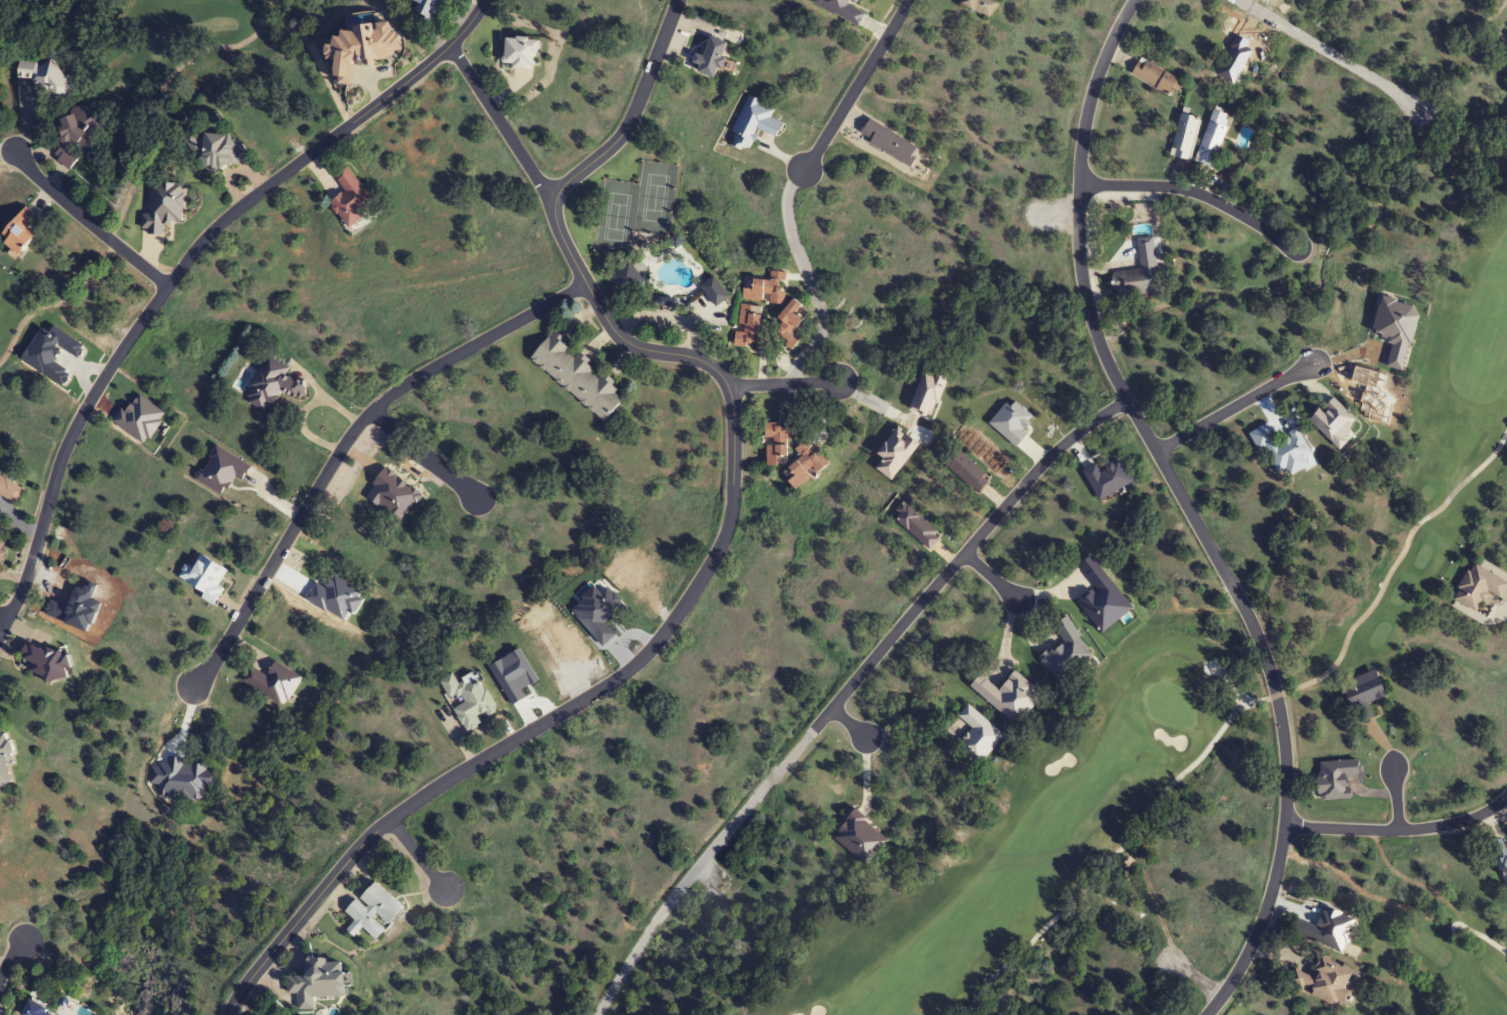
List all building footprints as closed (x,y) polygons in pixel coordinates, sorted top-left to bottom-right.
[(416,14),(443,21),(448,0),(414,0),(414,1),(419,3),(416,14)] [(860,29),(868,13),(855,6),(858,0),(814,0),(812,4),(860,29)] [(990,18),(998,2),(993,0),(954,0),(990,18)] [(698,74),(718,80),(729,42),(711,37),(705,57),(696,55),(693,64),(701,66),(698,74)] [(512,69),(537,69),(537,39),(505,39),(505,65),(512,65),(512,69)] [(1179,80),(1141,58),(1131,75),(1169,97),(1179,80)] [(72,99),(73,79),(55,78),(56,65),(18,63),(17,82),(47,84),(46,97),(72,99)] [(732,133),(737,135),(734,144),(750,150),(758,130),(778,138),(784,123),(771,118),(775,108),(747,96),(732,133)] [(106,129),(80,102),(55,127),(68,141),(70,140),(82,153),(106,129)] [(1215,168),(1229,115),(1211,110),(1197,164),(1215,168)] [(1169,156),(1189,162),(1201,119),(1181,114),(1169,156)] [(911,167),(921,149),(868,120),(858,138),(911,167)] [(227,134),(217,142),(209,132),(197,141),(192,134),(184,141),(214,178),(244,154),(227,134)] [(54,156),(68,169),(76,161),(61,148),(54,156)] [(347,167),(334,176),(345,192),(329,203),(346,228),(375,208),(347,167)] [(38,236),(30,229),(39,219),(26,208),(0,239),(0,240),(20,257),(38,236)] [(1113,273),(1117,299),(1161,292),(1157,267),(1113,273)] [(611,280),(616,291),(638,282),(632,270),(611,280)] [(742,301),(784,305),(787,274),(770,272),(769,282),(744,279),(742,301)] [(803,308),(795,302),(771,332),(793,349),(801,339),(794,334),(805,320),(798,314),(803,308)] [(762,316),(751,315),(752,306),(739,305),(735,347),(759,349),(762,316)] [(530,361),(607,422),(628,395),(551,334),(530,361)] [(248,386),(253,390),(247,401),(270,415),(284,392),(298,401),(306,388),(286,375),(289,370),(267,356),(248,386)] [(1310,422),(1339,451),(1362,428),(1333,399),(1310,422)] [(1316,463),(1299,429),(1277,440),(1269,424),(1249,434),(1260,456),(1268,452),(1282,480),(1316,463)] [(765,427),(765,466),(787,466),(787,440),(795,440),(795,427),(765,427)] [(827,469),(810,442),(795,451),(802,461),(783,473),(794,491),(827,469)] [(243,482),(251,467),(214,448),(197,482),(223,496),(233,476),(243,482)] [(0,476),(0,497),(14,506),(23,491),(0,476)] [(8,546),(0,541),(0,559),(8,546)] [(223,590),(220,588),(228,572),(199,556),(192,569),(185,565),(177,579),(205,594),(201,600),(214,607),(223,590)] [(1133,610),(1092,556),(1079,566),(1097,590),(1078,604),(1101,635),(1133,610)] [(1487,593),(1501,600),(1506,588),(1506,582),(1471,564),(1453,601),(1477,612),(1487,593)] [(1057,663),(1062,674),(1091,660),(1070,614),(1054,622),(1064,644),(1046,653),(1052,665),(1057,663)] [(46,683),(68,676),(65,668),(72,666),(64,642),(23,655),(26,663),(34,661),(38,673),(42,671),(46,683)] [(451,704),(465,731),(498,712),(476,671),(457,681),(453,672),(439,680),(452,704),(451,704)] [(969,686),(1017,725),(1042,694),(1014,671),(999,689),(979,674),(969,686)] [(1386,694),(1376,671),(1341,686),(1351,709),(1386,694)] [(977,767),(1004,735),(968,704),(958,716),(971,728),(954,747),(977,767)] [(4,756),(13,753),(7,729),(0,731),(0,788),(12,785),(4,756)] [(1505,845),(1492,849),(1506,890),(1506,852),(1505,845)] [(345,912),(354,920),(346,929),(353,936),(363,927),(375,939),(405,908),(375,880),(345,912)] [(1354,972),(1321,957),(1312,977),(1300,971),(1293,985),(1346,1010),(1354,993),(1346,990),(1354,972)] [(297,1009),(313,1009),(313,997),(345,997),(345,959),(307,959),(307,975),(286,975),(286,993),(297,993),(297,1009)] [(28,1003),(23,1014),(56,1014),(28,1003)]
